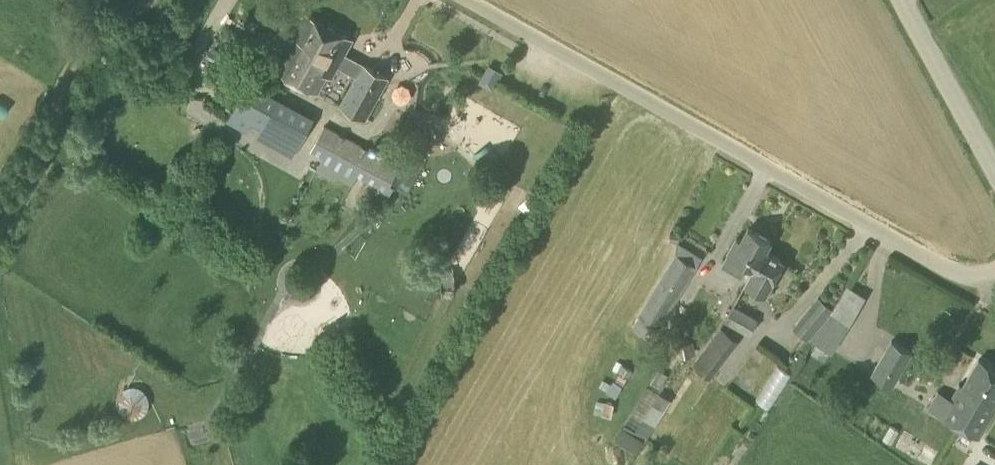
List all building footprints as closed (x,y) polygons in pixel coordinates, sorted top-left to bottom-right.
[(360,71),(343,62),(354,42),(306,15),(292,40),(294,41),(276,73),(317,96),(335,65),(358,76),(341,107),(366,121),(389,79),(364,65),(360,71)] [(229,82),(224,90),(241,99),(249,84),(256,70),(243,63),(231,84),(229,82)] [(502,73),(488,65),(480,79),(494,87),(502,73)] [(250,123),(262,129),(278,100),(249,84),(241,99),(228,123),(245,132),(250,123)] [(291,158),(313,119),(278,100),(262,129),(257,139),(291,158)] [(390,184),(400,166),(324,125),(310,151),(324,158),(318,168),(352,186),(357,176),(378,187),(373,197),(385,203),(393,186),(390,184)] [(765,252),(771,242),(749,229),(741,241),(736,238),(727,254),(728,255),(722,265),(743,276),(747,268),(753,271),(754,272),(765,252)] [(784,263),(765,252),(754,272),(753,271),(746,285),(766,295),(784,263)] [(652,340),(697,267),(675,253),(637,316),(638,317),(632,328),(652,340)] [(831,354),(849,326),(866,297),(846,286),(831,313),(809,339),(831,354)] [(807,340),(832,309),(817,297),(791,328),(807,340)] [(749,335),(758,319),(733,305),(724,322),(749,335)] [(710,379),(739,341),(720,327),(691,364),(710,379)] [(893,387),(913,353),(890,340),(871,375),(893,387)] [(937,390),(928,407),(960,425),(978,396),(977,395),(984,383),(983,382),(992,367),(979,359),(963,387),(960,385),(952,399),(937,390)] [(960,425),(980,437),(994,411),(994,407),(994,406),(994,405),(994,369),(992,367),(983,382),(984,383),(977,395),(978,396),(960,425)] [(671,416),(692,382),(686,378),(665,412),(671,416)] [(645,442),(671,401),(658,393),(635,430),(624,423),(614,439),(634,452),(642,440),(645,442)] [(891,444),(933,464),(937,464),(944,451),(899,429),(891,444)]
